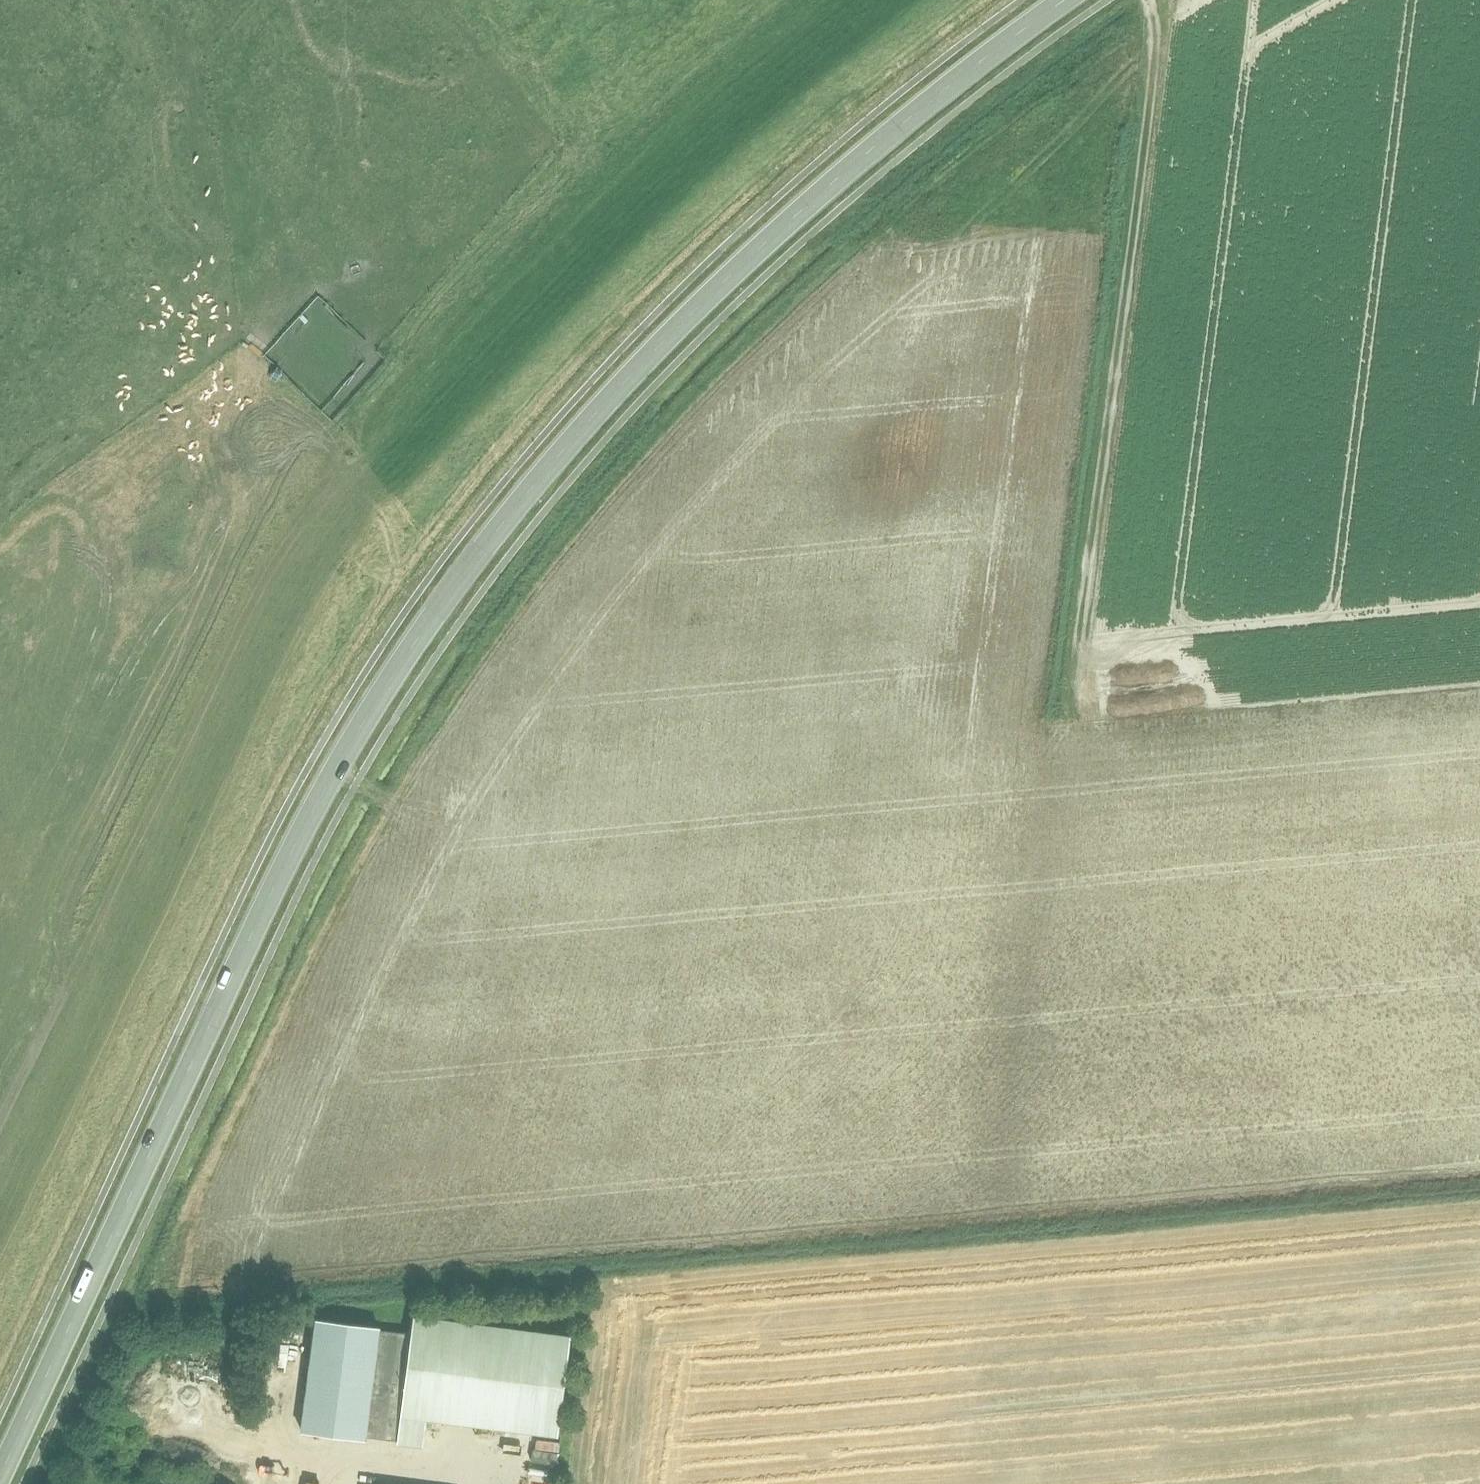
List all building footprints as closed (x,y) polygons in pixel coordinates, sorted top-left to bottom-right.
[(366,1434),(386,1437),(397,1438),(396,1442),(423,1446),(426,1418),(557,1435),(571,1335),(413,1314),(411,1333),(379,1329),(379,1327),(316,1319),(305,1410),(302,1430),(366,1438),(366,1434)] [(235,1465),(250,1467),(251,1454),(236,1453),(235,1465)] [(518,1470),(526,1471),(524,1481),(540,1483),(543,1483),(545,1472),(564,1475),(568,1456),(551,1453),(549,1465),(520,1459),(518,1470)]
